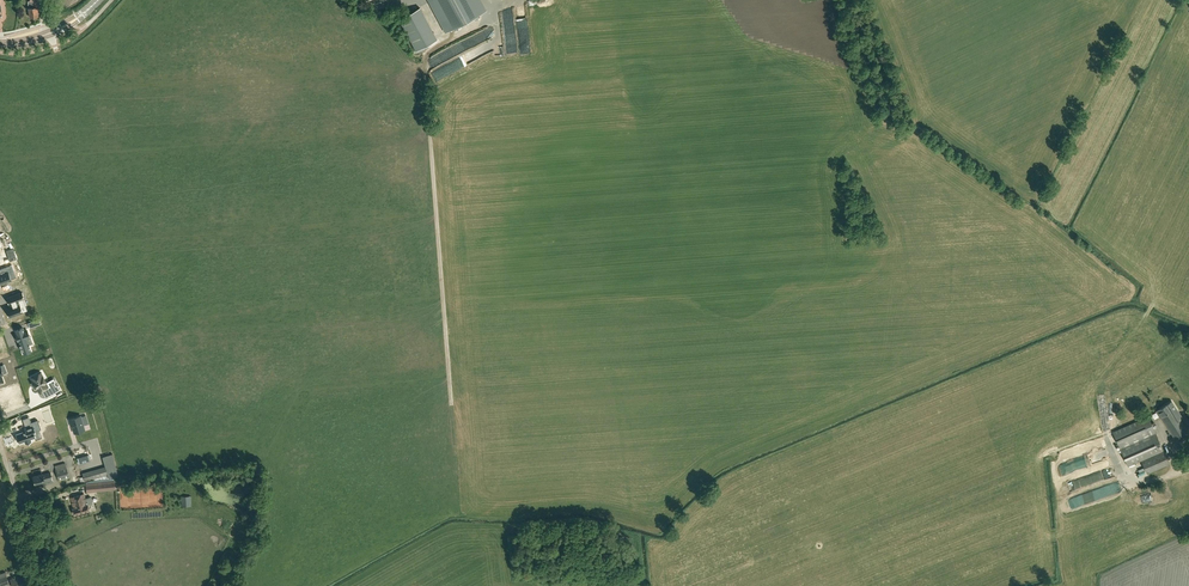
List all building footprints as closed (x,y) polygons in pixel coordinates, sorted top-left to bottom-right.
[(30,1),(32,1),(33,7),(29,8),(30,17),(38,16),(38,13),(39,12),(38,1),(42,0),(30,0),(30,1)] [(479,0),(429,0),(446,32),(485,11),(479,0)] [(437,39),(420,8),(399,19),(416,51),(437,39)] [(530,28),(522,28),(523,52),(531,52),(530,28)] [(10,280),(10,279),(13,278),(11,273),(14,272),(13,269),(12,265),(10,265),(10,266),(0,269),(2,274),(0,275),(0,284),(10,280)] [(23,312),(20,304),(22,303),(21,300),(23,299),(24,298),(22,292),(7,298),(9,304),(10,304),(11,307),(6,308),(9,317),(23,312)] [(23,327),(15,330),(17,334),(15,334),(18,341),(19,340),(23,353),(31,351),(29,345),(28,345),(26,338),(30,337),(27,330),(24,331),(23,327)] [(39,391),(41,390),(46,387),(48,391),(50,390),(52,394),(60,389),(56,383),(55,383),(56,385),(52,387),(50,385),(48,386),(46,382),(43,377),(40,373),(41,373),(40,372),(31,378),(34,382),(33,383),(34,384),(34,383),(35,386),(36,387),(39,391)] [(10,400),(8,392),(5,393),(0,395),(0,405),(2,411),(10,409),(7,401),(10,400)] [(1188,430),(1180,419),(1182,417),(1172,401),(1157,411),(1161,418),(1162,417),(1175,438),(1188,430)] [(58,402),(52,405),(55,410),(61,407),(58,402)] [(49,410),(42,412),(46,423),(53,421),(49,410)] [(80,417),(80,416),(80,415),(68,419),(70,425),(72,425),(74,432),(74,433),(85,429),(84,429),(83,425),(85,424),(82,416),(80,417)] [(1170,463),(1169,462),(1149,416),(1114,432),(1129,466),(1142,460),(1148,473),(1170,463)] [(30,438),(35,437),(33,431),(41,429),(37,419),(31,421),(32,425),(26,427),(27,430),(16,434),(20,442),(25,440),(26,443),(31,441),(30,438)] [(91,454),(79,458),(81,465),(93,461),(91,454)] [(81,482),(84,481),(85,482),(108,475),(109,479),(118,476),(113,454),(103,457),(105,466),(83,473),(83,476),(80,477),(81,482)] [(55,465),(56,470),(59,481),(70,478),(67,467),(66,467),(65,462),(55,465)] [(41,484),(42,485),(53,482),(51,473),(43,475),(43,474),(33,476),(35,485),(41,484)] [(1069,490),(1093,485),(1091,477),(1067,482),(1069,490)] [(116,489),(115,480),(95,482),(96,491),(116,489)] [(74,515),(90,510),(88,504),(87,504),(84,494),(71,497),(74,508),(73,508),(74,515)] [(1,585),(9,582),(7,575),(0,578),(0,584),(1,585)] [(12,583),(11,583),(12,585),(26,585),(28,585),(25,577),(19,579),(18,577),(11,579),(12,583)]
